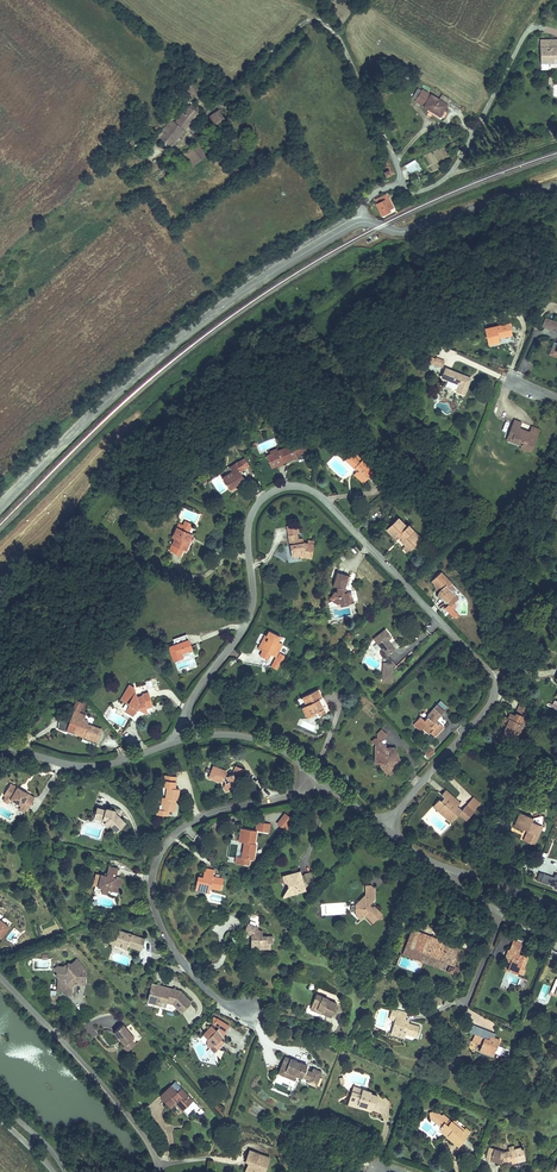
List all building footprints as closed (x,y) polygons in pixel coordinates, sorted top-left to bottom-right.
[(539,66),(556,67),(556,45),(541,43),(539,66)] [(197,86),(184,93),(183,95),(187,102),(201,94),(197,86)] [(452,106),(426,91),(419,102),(441,114),(443,110),(448,113),(452,106)] [(170,143),(198,111),(191,104),(177,120),(162,137),(170,143)] [(226,121),(221,112),(214,115),(213,117),(212,118),(212,119),(211,121),(217,128),(226,121)] [(157,132),(162,137),(177,120),(172,116),(157,132)] [(196,141),(182,151),(189,164),(204,153),(196,141)] [(438,163),(443,160),(439,150),(433,152),(438,163)] [(396,174),(389,158),(379,162),(385,178),(396,174)] [(410,175),(420,169),(415,160),(405,165),(410,175)] [(391,208),(386,195),(374,199),(380,213),(391,208)] [(556,319),(540,312),(536,320),(543,323),(545,319),(555,324),(556,319)] [(498,322),(473,330),(478,346),(490,342),(489,337),(501,333),(498,322)] [(538,351),(556,360),(556,334),(556,333),(554,340),(546,336),(538,351)] [(457,390),(464,374),(443,364),(439,374),(453,380),(450,386),(457,390)] [(508,416),(502,429),(507,431),(506,434),(516,439),(513,446),(524,451),(532,432),(522,428),(521,431),(513,427),(517,420),(508,416)] [(524,424),(522,428),(532,432),(534,428),(524,424)] [(516,439),(506,434),(507,431),(502,429),(497,439),(513,446),(516,439)] [(286,443),(273,450),(267,453),(262,455),(268,467),(272,465),(271,462),(277,460),(278,462),(292,455),(291,454),(302,449),(297,440),(291,442),(292,443),(287,445),(286,443)] [(524,451),(513,446),(511,449),(523,454),(524,451)] [(364,466),(350,453),(347,456),(345,454),(343,457),(347,462),(345,465),(352,471),(362,481),(367,475),(361,469),(364,466)] [(226,472),(217,477),(224,488),(239,479),(235,472),(240,470),(235,461),(224,467),(226,472)] [(364,466),(361,469),(367,475),(370,472),(364,466)] [(214,473),(217,477),(226,472),(224,467),(214,473)] [(358,484),(362,481),(352,471),(348,475),(358,484)] [(242,483),(239,479),(224,488),(226,493),(242,483)] [(396,544),(404,553),(416,541),(416,540),(403,527),(401,528),(393,520),(381,532),(389,540),(392,537),(397,542),(396,544)] [(174,522),(167,536),(171,538),(165,551),(176,557),(180,550),(181,551),(184,544),(180,542),(185,531),(184,530),(185,527),(179,524),(174,522)] [(281,528),(282,536),(292,535),(291,526),(281,528)] [(185,531),(180,542),(184,544),(190,533),(185,531)] [(282,536),(285,559),(293,557),(294,560),(300,560),(306,561),(308,547),(298,546),(292,546),(290,536),(282,536)] [(404,553),(396,544),(393,547),(401,555),(404,553)] [(448,582),(437,570),(427,579),(432,584),(431,590),(434,590),(434,596),(440,597),(443,594),(445,597),(450,592),(444,586),(448,582)] [(330,574),(326,587),(331,589),(331,590),(331,591),(331,593),(329,593),(328,593),(326,593),(325,594),(324,596),(324,597),(325,598),(326,599),(329,600),(328,606),(337,608),(338,605),(337,605),(338,601),(340,602),(342,595),(339,594),(338,593),(339,591),(339,589),(342,579),(330,574)] [(443,594),(440,597),(446,603),(452,597),(454,596),(450,592),(445,597),(443,594)] [(346,595),(342,595),(340,602),(338,601),(337,605),(338,605),(337,608),(342,606),(346,595)] [(452,597),(446,603),(450,608),(457,602),(452,597)] [(253,651),(257,653),(265,639),(263,638),(266,633),(263,631),(253,651)] [(383,666),(380,665),(378,682),(381,683),(381,681),(386,682),(388,673),(392,670),(384,659),(392,652),(385,643),(389,640),(383,632),(371,641),(380,653),(378,654),(377,658),(379,660),(382,661),(384,663),(383,666)] [(277,638),(266,633),(263,638),(265,639),(257,653),(259,654),(257,658),(265,662),(267,658),(272,661),(277,651),(272,649),(274,644),(277,638)] [(183,640),(181,635),(167,640),(169,646),(183,640)] [(169,646),(163,648),(168,662),(179,658),(177,653),(186,649),(183,640),(169,646)] [(270,664),(266,672),(271,674),(275,666),(270,664)] [(549,681),(555,684),(548,697),(551,698),(556,696),(556,670),(555,669),(549,681)] [(145,679),(148,691),(154,689),(151,677),(145,679)] [(127,689),(123,687),(115,702),(124,706),(120,714),(128,719),(132,710),(135,712),(142,709),(147,708),(140,685),(127,689)] [(298,709),(303,720),(311,716),(310,714),(313,713),(316,717),(319,715),(312,701),(317,699),(313,691),(298,698),(302,707),(298,709)] [(317,699),(312,701),(319,715),(323,713),(317,699)] [(419,718),(412,725),(418,732),(420,730),(425,736),(427,735),(432,740),(442,731),(435,723),(439,720),(438,719),(444,714),(441,711),(444,708),(441,704),(438,707),(437,706),(432,712),(436,716),(430,722),(428,718),(423,722),(419,718)] [(436,716),(432,712),(426,716),(430,722),(436,716)] [(508,735),(515,739),(520,727),(523,728),(525,722),(519,719),(520,716),(513,713),(512,716),(506,713),(504,719),(506,720),(503,726),(498,737),(506,740),(508,735)] [(96,737),(81,731),(82,727),(76,725),(78,721),(68,716),(65,722),(72,725),(70,729),(66,727),(64,732),(81,739),(80,742),(91,747),(96,737)] [(504,719),(500,717),(497,724),(503,726),(506,720),(504,719)] [(81,739),(64,732),(66,727),(70,729),(72,725),(65,722),(59,735),(79,743),(80,742),(81,739)] [(380,739),(387,731),(382,727),(375,736),(380,739)] [(506,740),(513,743),(515,739),(508,735),(506,740)] [(375,745),(376,750),(382,748),(386,750),(389,746),(380,739),(375,745)] [(382,748),(376,750),(376,763),(381,763),(381,768),(393,766),(398,761),(398,751),(387,752),(387,751),(386,750),(382,748)] [(405,756),(398,751),(398,761),(393,766),(381,768),(389,777),(405,756)] [(220,769),(207,765),(203,777),(215,782),(219,780),(220,783),(219,785),(221,790),(231,786),(229,781),(232,780),(235,772),(229,769),(227,772),(222,774),(220,769)] [(231,765),(229,769),(238,773),(240,768),(231,765)] [(169,782),(156,780),(155,785),(161,786),(160,794),(159,797),(158,805),(156,805),(155,810),(151,809),(150,815),(161,817),(162,811),(169,812),(173,788),(168,788),(169,782)] [(34,794),(8,782),(2,794),(9,798),(20,803),(18,808),(26,812),(34,794)] [(455,810),(449,805),(453,801),(441,791),(437,795),(441,799),(438,803),(434,800),(429,807),(449,825),(459,814),(455,810)] [(459,807),(453,801),(449,805),(455,810),(459,807)] [(306,806),(300,802),(296,807),(301,811),(306,806)] [(125,822),(115,813),(116,811),(104,808),(103,810),(95,808),(93,819),(104,823),(107,826),(110,824),(117,830),(125,822)] [(530,816),(516,810),(510,823),(521,828),(523,824),(527,826),(521,839),(532,844),(538,831),(531,828),(534,821),(529,819),(530,816)] [(280,817),(275,824),(280,828),(286,821),(280,817)] [(290,824),(286,821),(280,828),(284,831),(290,824)] [(534,821),(531,828),(538,831),(541,824),(534,821)] [(264,825),(252,823),(251,832),(263,834),(264,825)] [(194,837),(197,834),(192,829),(188,833),(194,837)] [(248,847),(251,832),(237,830),(236,840),(244,841),(242,856),(237,855),(237,861),(250,864),(251,848),(248,847)] [(198,872),(195,888),(212,891),(213,887),(224,889),(226,877),(216,874),(217,868),(206,865),(205,869),(207,871),(207,874),(198,872)] [(300,870),(281,876),(283,882),(284,882),(286,883),(287,885),(288,887),(288,889),(287,890),(288,896),(306,889),(300,870)] [(112,897),(116,884),(109,882),(109,884),(105,883),(106,879),(109,880),(111,873),(102,871),(100,880),(92,877),(88,890),(95,892),(94,895),(103,898),(104,894),(112,897)] [(310,872),(305,874),(308,882),(313,880),(310,872)] [(83,888),(88,890),(92,877),(86,876),(83,888)] [(556,884),(548,882),(538,878),(536,886),(556,893),(556,884)] [(355,892),(347,902),(349,904),(346,908),(346,912),(351,916),(354,912),(363,921),(367,917),(373,917),(371,912),(363,905),(364,903),(361,901),(365,897),(365,892),(364,888),(362,885),(360,883),(354,883),(355,892)] [(248,936),(250,949),(259,948),(260,950),(270,948),(269,942),(272,942),(271,935),(260,936),(258,932),(254,931),(255,928),(243,924),(240,933),(248,936)] [(141,942),(116,932),(112,942),(119,945),(118,950),(123,952),(125,948),(137,952),(141,942)] [(421,960),(430,940),(413,932),(402,952),(421,960)] [(513,939),(504,960),(512,963),(510,967),(509,970),(516,973),(518,969),(523,971),(528,958),(518,954),(523,943),(513,939)] [(461,953),(430,940),(421,960),(431,965),(432,962),(443,967),(441,972),(452,976),(453,975),(460,977),(463,970),(455,966),(461,953)] [(443,967),(432,962),(431,965),(441,972),(443,967)] [(61,989),(65,986),(68,987),(80,988),(81,973),(72,963),(67,967),(61,967),(60,969),(53,969),(50,971),(54,975),(51,977),(54,980),(53,993),(60,994),(60,997),(67,998),(67,994),(61,989)] [(511,985),(502,981),(499,988),(508,991),(511,985)] [(176,994),(149,986),(143,1008),(169,1015),(173,1011),(177,1015),(187,1005),(176,994)] [(314,997),(309,1010),(321,1015),(320,1017),(329,1021),(335,1009),(327,1005),(327,1003),(314,997)] [(321,1015),(309,1010),(307,1014),(320,1019),(320,1017),(321,1015)] [(406,1018),(390,1013),(387,1025),(393,1026),(391,1034),(397,1036),(396,1041),(404,1043),(406,1038),(417,1041),(419,1032),(404,1027),(406,1018)] [(471,1017),(482,1023),(484,1019),(473,1013),(471,1017)] [(129,1042),(118,1029),(108,1036),(119,1049),(125,1044),(129,1042)] [(213,1033),(208,1029),(201,1038),(206,1042),(206,1049),(213,1048),(217,1051),(223,1045),(219,1042),(221,1040),(221,1037),(217,1033),(213,1033)] [(481,1029),(477,1037),(485,1041),(487,1036),(489,1033),(481,1029)] [(477,1037),(471,1035),(467,1042),(477,1046),(476,1050),(482,1053),(490,1056),(492,1050),(495,1051),(497,1048),(495,1047),(498,1041),(487,1036),(485,1041),(477,1037)] [(130,1050),(125,1044),(117,1051),(122,1057),(130,1050)] [(289,1054),(286,1060),(292,1063),(289,1068),(300,1074),(305,1076),(306,1076),(312,1079),(310,1082),(318,1086),(325,1073),(317,1069),(315,1072),(309,1069),(311,1065),(289,1054)] [(292,1063),(286,1060),(280,1070),(298,1079),(300,1074),(289,1068),(292,1063)] [(310,1082),(312,1079),(306,1076),(305,1076),(303,1082),(309,1085),(310,1082)] [(171,1087),(155,1101),(163,1110),(171,1103),(180,1113),(188,1106),(171,1087)] [(356,1095),(361,1093),(348,1088),(346,1093),(356,1097),(356,1095)] [(356,1097),(346,1093),(341,1107),(350,1110),(352,1104),(358,1106),(357,1108),(368,1111),(372,1099),(366,1097),(365,1096),(366,1094),(361,1093),(356,1095),(356,1097)] [(180,1113),(171,1103),(168,1106),(177,1116),(180,1113)] [(433,1112),(426,1113),(427,1121),(439,1131),(437,1134),(443,1139),(451,1146),(456,1140),(461,1144),(466,1139),(462,1135),(464,1133),(451,1122),(449,1125),(433,1112)] [(456,1140),(451,1146),(443,1139),(441,1141),(455,1152),(461,1144),(456,1140)] [(488,1148),(485,1159),(499,1163),(506,1161),(516,1158),(517,1161),(525,1158),(521,1146),(513,1148),(502,1151),(488,1148)] [(248,1154),(243,1166),(245,1171),(264,1171),(268,1162),(248,1154)]
